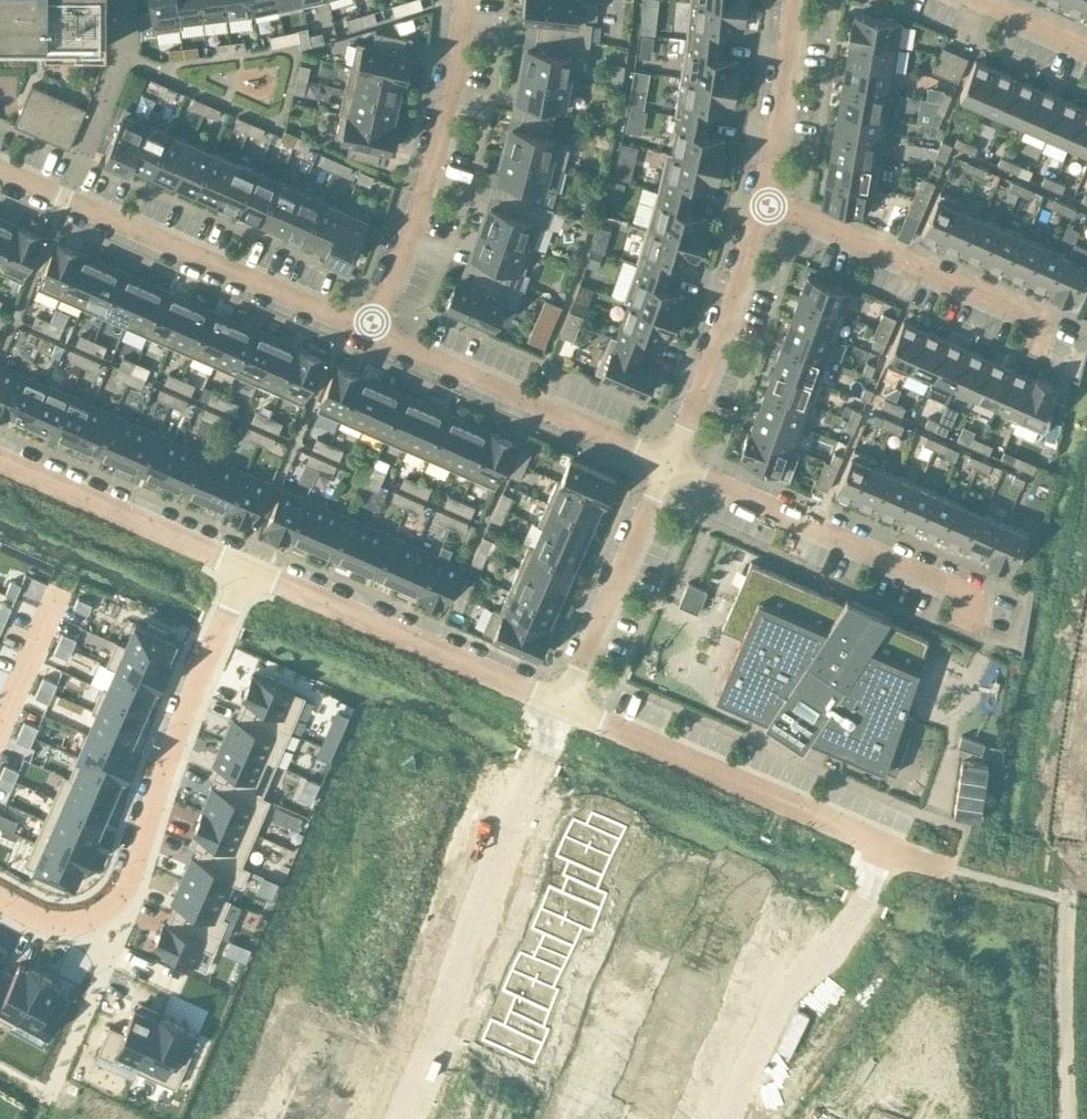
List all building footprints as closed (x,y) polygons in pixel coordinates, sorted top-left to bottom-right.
[(108,0),(0,0),(0,32),(108,32),(108,0)] [(179,0),(149,0),(149,4),(153,4),(154,10),(155,24),(156,30),(182,27),(181,22),(179,0)] [(204,19),(202,0),(179,0),(181,22),(204,19)] [(204,19),(227,17),(225,0),(202,0),(204,19)] [(254,7),(253,0),(225,0),(227,17),(255,13),(254,7)] [(410,10),(407,0),(405,0),(393,4),(396,14),(410,10)] [(423,6),(421,0),(407,0),(410,10),(423,6)] [(526,16),(539,17),(538,32),(592,41),(594,23),(587,22),(589,0),(527,0),(526,16)] [(746,4),(699,0),(691,0),(688,37),(722,42),(723,27),(742,29),(743,18),(745,19),(746,4)] [(1067,5),(1086,13),(1086,0),(1069,0),(1067,5)] [(364,23),(377,19),(374,9),(361,13),(364,23)] [(142,25),(155,24),(154,10),(141,12),(142,25)] [(900,43),(904,20),(856,12),(855,17),(852,17),(849,35),(852,36),(900,43)] [(351,27),(364,23),(361,13),(348,17),(351,27)] [(300,39),(298,29),(284,32),(286,42),(300,39)] [(403,51),(406,36),(376,29),(373,44),(359,41),(354,64),(354,65),(402,77),(406,78),(412,53),(403,51)] [(311,44),(325,41),(322,31),(309,33),(311,44)] [(286,42),(284,32),(270,35),(272,45),(286,42)] [(588,61),(592,41),(538,32),(535,47),(528,46),(526,56),(523,56),(520,71),(578,81),(582,60),(588,61)] [(895,67),(900,43),(852,36),(848,59),(895,67)] [(720,56),(722,42),(688,37),(682,76),(736,84),(738,69),(736,69),(737,59),(720,56)] [(232,51),(246,49),(245,39),(231,41),(232,51)] [(218,53),(232,51),(231,41),(217,42),(218,53)] [(199,55),(198,44),(183,46),(185,56),(199,55)] [(185,56),(183,46),(169,48),(170,58),(185,56)] [(945,74),(955,52),(942,46),(933,69),(945,74)] [(958,80),(967,57),(955,52),(945,74),(958,80)] [(891,91),(895,67),(848,59),(844,83),(891,91)] [(983,105),(999,69),(976,59),(960,95),(983,105)] [(307,79),(310,65),(300,63),(297,76),(307,79)] [(354,65),(354,64),(352,64),(346,87),(399,100),(402,87),(400,86),(402,77),(354,65)] [(1005,115),(1021,79),(999,69),(983,105),(1005,115)] [(573,109),(578,81),(520,71),(518,86),(521,86),(519,97),(526,98),(523,114),(553,121),(556,106),(573,109)] [(304,93),(307,79),(297,76),(293,90),(304,93)] [(734,98),(736,84),(682,76),(676,114),(682,115),(710,120),(713,105),(730,108),(732,98),(734,98)] [(160,92),(164,83),(151,77),(147,87),(160,92)] [(1026,124),(1042,88),(1021,79),(1005,115),(1026,124)] [(69,147),(87,107),(33,83),(15,124),(69,147)] [(173,98),(177,89),(164,83),(160,92),(173,98)] [(887,115),(891,91),(844,83),(840,107),(887,115)] [(396,114),(399,100),(346,87),(340,109),(392,122),(394,113),(396,114)] [(1048,134),(1064,98),(1042,88),(1026,124),(1048,134)] [(948,103),(952,93),(944,89),(940,100),(948,103)] [(204,112),(208,102),(195,96),(191,106),(204,112)] [(1070,143),(1085,107),(1064,98),(1048,134),(1070,143)] [(944,113),(948,103),(940,100),(936,110),(944,113)] [(217,117),(221,108),(208,102),(204,112),(217,117)] [(129,165),(131,161),(147,123),(150,117),(126,106),(108,148),(105,154),(129,165)] [(883,139),(887,115),(840,107),(836,131),(883,139)] [(1085,107),(1070,143),(1086,151),(1086,108),(1085,107)] [(396,123),(392,122),(340,109),(340,112),(342,112),(336,135),(351,139),(348,153),(378,160),(381,146),(390,148),(396,123)] [(549,136),(553,121),(523,114),(520,127),(513,125),(510,136),(507,135),(503,151),(562,166),(564,167),(571,141),(549,136)] [(248,131),(252,121),(239,115),(234,125),(248,131)] [(707,134),(710,120),(682,115),(675,152),(721,163),(724,148),(722,148),(724,138),(707,134)] [(261,136),(265,127),(252,121),(248,131),(261,136)] [(147,123),(131,161),(139,165),(138,167),(152,173),(169,132),(147,123)] [(294,144),(298,134),(285,129),(281,138),(294,144)] [(879,162),(883,139),(836,131),(832,154),(879,162)] [(169,132),(152,173),(164,178),(165,176),(175,180),(191,142),(169,132)] [(307,150),(311,140),(298,134),(294,144),(307,150)] [(964,149),(968,140),(957,136),(954,144),(964,149)] [(952,144),(952,143),(943,139),(936,155),(946,159),(952,144)] [(974,153),(978,144),(968,140),(964,149),(974,153)] [(191,142),(175,180),(196,190),(213,151),(191,142)] [(213,151),(196,190),(218,199),(235,161),(213,151)] [(503,151),(499,164),(502,165),(499,176),(506,178),(503,191),(533,200),(537,186),(544,188),(556,191),(562,166),(503,151)] [(721,163),(675,152),(667,151),(659,187),(693,197),(697,183),(714,186),(716,176),(718,177),(721,163)] [(339,159),(326,154),(322,163),(335,169),(339,159)] [(875,186),(879,162),(832,154),(828,178),(875,186)] [(1008,167),(1011,159),(1002,155),(998,163),(1008,167)] [(348,175),(352,165),(339,159),(335,169),(348,175)] [(1018,172),(1021,163),(1011,159),(1008,167),(1018,172)] [(975,172),(979,164),(969,160),(965,168),(975,172)] [(235,161),(218,199),(240,209),(257,170),(235,161)] [(986,177),(989,169),(979,164),(975,172),(986,177)] [(370,184),(374,175),(361,169),(357,179),(370,184)] [(257,170),(240,209),(262,218),(279,180),(257,170)] [(1052,186),(1055,178),(1045,174),(1042,182),(1052,186)] [(931,192),(936,181),(928,177),(923,188),(931,192)] [(871,210),(875,186),(828,178),(824,202),(871,210)] [(1062,191),(1065,183),(1055,178),(1052,186),(1062,191)] [(1019,191),(1023,183),(1013,179),(1009,187),(1019,191)] [(279,180),(262,218),(284,228),(301,189),(279,180)] [(1029,196),(1033,187),(1023,183),(1019,191),(1029,196)] [(931,192),(923,188),(918,186),(908,210),(921,216),(931,192)] [(690,211),(693,197),(659,187),(657,196),(648,226),(702,241),(706,227),(704,226),(707,216),(690,211)] [(301,189),(284,228),(292,231),(291,234),(305,240),(323,199),(301,189)] [(554,208),(533,200),(503,191),(498,206),(491,204),(487,214),(485,214),(480,228),(533,246),(541,223),(548,225),(554,208)] [(961,207),(964,201),(940,191),(922,233),(944,243),(960,207),(961,207)] [(1063,211),(1067,203),(1057,198),(1053,206),(1063,211)] [(323,199),(305,240),(317,245),(318,243),(326,246),(325,250),(326,251),(347,202),(346,202),(343,208),(323,199)] [(347,202),(326,251),(349,260),(354,247),(358,249),(365,233),(361,231),(370,212),(347,202)] [(1073,215),(1076,207),(1067,203),(1063,211),(1073,215)] [(982,216),(961,207),(960,207),(944,243),(966,253),(982,216)] [(988,262),(1004,226),(982,216),(966,253),(988,262)] [(19,225),(0,217),(0,268),(19,225)] [(42,235),(19,225),(0,268),(0,270),(23,280),(42,235)] [(698,255),(702,241),(648,226),(639,258),(638,262),(671,273),(676,259),(693,264),(696,254),(698,255)] [(1010,272),(1026,236),(1004,226),(988,262),(1010,272)] [(525,271),(533,246),(480,228),(475,242),(477,243),(474,253),(479,255),(474,269),(504,281),(510,266),(525,271)] [(1032,281),(1048,245),(1026,236),(1010,272),(1032,281)] [(60,296),(80,252),(57,242),(37,286),(60,296)] [(1053,292),(1069,300),(1070,298),(1077,301),(1086,277),(1086,247),(1076,242),(1074,245),(1070,255),(1054,291),(1053,291),(1053,292)] [(1054,291),(1070,255),(1048,245),(1032,281),(1053,291),(1054,291)] [(82,306),(102,261),(80,252),(60,296),(82,306)] [(104,315),(123,271),(102,261),(82,306),(104,315)] [(666,287),(671,273),(638,262),(624,299),(631,301),(677,317),(682,303),(680,303),(683,293),(666,287)] [(458,278),(447,303),(494,324),(505,300),(514,304),(521,288),(504,281),(474,269),(468,283),(458,278)] [(126,325),(145,280),(123,271),(104,315),(126,325)] [(845,314),(854,290),(808,274),(799,297),(845,314)] [(148,334),(168,290),(145,280),(126,325),(148,334)] [(170,344),(190,300),(168,290),(148,334),(170,344)] [(837,337),(845,314),(799,297),(791,319),(837,337)] [(192,354),(212,309),(190,300),(170,344),(192,354)] [(672,331),(677,317),(631,301),(619,336),(644,347),(649,334),(667,340),(670,330),(672,331)] [(214,363),(234,319),(212,309),(192,354),(214,363)] [(896,318),(887,314),(884,312),(874,334),(876,335),(886,340),(896,318)] [(37,314),(33,324),(46,329),(50,320),(37,314)] [(236,373),(255,328),(234,319),(214,363),(236,373)] [(828,359),(837,337),(791,319),(782,341),(828,359)] [(908,372),(927,329),(904,319),(885,362),(908,372)] [(50,320),(46,329),(59,335),(63,325),(50,320)] [(258,382),(277,338),(255,328),(236,373),(258,382)] [(933,376),(949,339),(927,329),(908,372),(931,382),(933,376)] [(30,330),(26,339),(39,345),(43,335),(30,330)] [(81,333),(77,343),(90,348),(94,339),(81,333)] [(644,347),(619,336),(612,333),(596,370),(646,392),(657,368),(638,361),(644,347)] [(43,335),(39,345),(52,351),(56,341),(43,335)] [(882,349),(886,340),(876,335),(872,344),(882,349)] [(280,392),(299,348),(277,338),(258,382),(280,392)] [(94,339),(90,348),(103,354),(107,345),(94,339)] [(954,385),(970,349),(949,339),(933,376),(954,385)] [(820,382),(828,359),(782,341),(774,364),(820,382)] [(303,402),(322,358),(299,348),(280,392),(303,402)] [(74,349),(70,358),(83,364),(87,355),(74,349)] [(976,394),(992,358),(978,352),(970,349),(954,385),(962,388),(976,394)] [(87,355),(83,364),(96,370),(100,360),(87,355)] [(132,371),(136,361),(124,356),(121,362),(119,365),(132,371)] [(998,404),(1014,368),(1008,365),(1006,365),(992,358),(976,394),(990,401),(998,404)] [(871,375),(876,364),(868,360),(863,371),(871,375)] [(147,373),(150,367),(136,361),(132,371),(145,377),(147,373)] [(341,418),(360,374),(337,364),(318,408),(341,418)] [(812,404),(820,382),(774,364),(765,386),(812,404)] [(26,375),(3,365),(0,371),(0,410),(9,414),(26,375)] [(128,380),(132,371),(119,365),(118,368),(115,375),(128,380)] [(1014,368),(998,404),(1015,411),(1019,413),(1034,377),(1014,368)] [(144,380),(145,377),(132,371),(128,380),(141,386),(144,380)] [(178,387),(182,377),(169,372),(165,381),(178,387)] [(362,428),(382,384),(360,374),(341,418),(362,428)] [(31,423),(48,385),(26,375),(9,414),(31,423)] [(1052,384),(1052,382),(1035,375),(1034,377),(1019,413),(1016,419),(1045,432),(1053,413),(1048,411),(1059,387),(1052,384)] [(191,393),(195,383),(182,377),(178,387),(191,393)] [(384,438),(404,393),(382,384),(362,428),(384,438)] [(53,433),(70,394),(48,385),(31,423),(53,433)] [(869,399),(873,389),(865,385),(861,396),(867,398),(869,399)] [(804,427),(812,404),(765,386),(756,409),(804,427)] [(171,403),(175,393),(162,388),(158,397),(171,403)] [(213,391),(209,400),(222,406),(226,396),(213,391)] [(184,409),(188,399),(175,393),(171,403),(184,409)] [(406,447),(426,403),(404,393),(384,438),(406,447)] [(75,442),(91,404),(70,394),(53,433),(75,442)] [(226,396),(222,406),(235,412),(239,402),(226,396)] [(891,409),(895,401),(885,397),(881,405),(891,409)] [(901,414),(905,406),(895,401),(891,409),(901,414)] [(428,457),(448,412),(426,403),(406,447),(428,457)] [(97,452),(114,413),(91,404),(75,442),(97,452)] [(215,422),(219,412),(206,407),(202,416),(215,422)] [(857,420),(862,410),(854,407),(850,417),(857,420)] [(796,447),(804,427),(756,409),(748,431),(800,451),(801,449),(796,447)] [(265,425),(270,416),(257,410),(252,420),(265,425)] [(228,428),(232,418),(219,412),(215,422),(228,428)] [(450,466),(469,422),(448,412),(428,457),(450,466)] [(119,462),(136,423),(114,413),(97,452),(119,462)] [(891,425),(894,420),(884,415),(880,423),(883,425),(890,428),(891,425)] [(937,425),(939,420),(929,415),(925,424),(927,425),(935,428),(937,425)] [(279,431),(283,421),(270,416),(265,425),(279,431)] [(856,425),(857,420),(850,417),(846,425),(845,427),(853,431),(856,425)] [(903,425),(903,424),(894,420),(891,425),(890,428),(900,432),(903,425)] [(949,425),(949,424),(939,420),(937,425),(935,428),(945,433),(949,425)] [(472,476),(491,431),(469,422),(450,466),(472,476)] [(141,471),(158,433),(136,423),(119,462),(141,471)] [(258,441),(263,431),(250,426),(245,435),(258,441)] [(272,447),(276,437),(263,431),(258,441),(272,447)] [(495,486),(515,442),(491,431),(472,476),(495,486)] [(790,479),(800,451),(748,431),(741,449),(744,450),(742,455),(766,464),(764,470),(790,479)] [(163,481),(180,442),(158,433),(141,471),(163,481)] [(934,447),(938,439),(927,434),(924,442),(934,447)] [(979,447),(983,439),(973,435),(969,443),(979,447)] [(326,452),(330,442),(317,436),(313,446),(326,452)] [(944,451),(948,443),(938,439),(934,447),(944,451)] [(989,452),(993,444),(983,439),(979,447),(989,452)] [(185,490),(202,452),(180,442),(163,481),(185,490)] [(340,458),(344,448),(330,442),(326,452),(340,458)] [(526,464),(531,451),(522,447),(516,460),(526,464)] [(876,464),(878,458),(854,448),(836,490),(859,500),(874,464),(876,464)] [(839,465),(843,454),(834,450),(830,461),(839,465)] [(207,500),(223,461),(202,452),(185,490),(207,500)] [(319,467),(323,458),(311,452),(306,462),(319,467)] [(978,466),(981,458),(971,453),(968,462),(978,466)] [(1023,467),(1027,458),(1016,454),(1013,462),(1023,467)] [(557,478),(606,499),(616,477),(571,457),(561,479),(558,478),(557,478)] [(333,473),(337,464),(323,458),(319,467),(333,473)] [(988,470),(992,462),(981,458),(978,466),(988,470)] [(1033,471),(1037,463),(1027,458),(1023,467),(1033,471)] [(368,474),(373,465),(360,459),(357,465),(356,469),(368,474)] [(839,465),(830,461),(825,459),(815,483),(828,489),(839,465)] [(520,477),(526,464),(516,460),(510,473),(520,477)] [(228,509),(245,471),(223,461),(207,500),(228,509)] [(896,473),(876,464),(874,464),(859,500),(880,510),(896,473)] [(383,477),(386,471),(373,465),(368,474),(382,480),(383,477)] [(364,484),(368,474),(356,469),(355,471),(352,478),(364,484)] [(252,520),(268,481),(245,471),(228,509),(252,520)] [(902,519),(918,483),(896,473),(880,510),(902,519)] [(1022,485),(1025,477),(1015,473),(1012,481),(1022,485)] [(381,483),(382,480),(368,474),(364,484),(378,490),(381,483)] [(414,490),(418,480),(405,475),(401,484),(414,490)] [(606,499),(557,478),(548,500),(595,521),(600,508),(598,507),(602,499),(605,500),(606,499)] [(427,496),(431,486),(418,480),(414,490),(427,496)] [(924,529),(940,492),(918,483),(902,519),(924,529)] [(289,536),(306,498),(283,487),(266,526),(289,536)] [(407,506),(411,496),(398,491),(394,500),(407,506)] [(503,491),(497,504),(506,508),(512,495),(503,491)] [(946,538),(962,502),(940,492),(924,529),(946,538)] [(457,509),(462,499),(449,494),(445,504),(457,509)] [(420,512),(424,502),(411,496),(407,506),(420,512)] [(311,546),(328,507),(306,498),(289,536),(311,546)] [(471,515),(475,505),(462,499),(457,509),(471,515)] [(595,521),(548,500),(538,522),(583,542),(587,533),(589,534),(595,521)] [(968,548),(984,512),(962,502),(946,538),(968,548)] [(497,504),(491,517),(500,521),(506,508),(497,504)] [(333,555),(350,517),(328,507),(311,546),(333,555)] [(451,525),(455,515),(442,510),(438,519),(451,525)] [(989,559),(1006,521),(984,512),(968,548),(989,557),(988,559),(989,559)] [(464,531),(468,521),(455,515),(451,525),(464,531)] [(355,565),(372,526),(350,517),(333,555),(355,565)] [(1013,567),(1029,531),(1006,521),(989,559),(1005,566),(1006,564),(1013,567)] [(583,542),(538,522),(538,523),(544,526),(535,546),(529,543),(528,544),(576,565),(581,552),(579,551),(583,542)] [(377,574),(394,536),(372,526),(355,565),(377,574)] [(483,535),(478,548),(487,552),(493,539),(483,535)] [(399,584),(416,545),(394,536),(377,574),(399,584)] [(447,559),(452,548),(443,544),(437,555),(421,593),(444,604),(461,565),(447,559)] [(576,565),(528,544),(519,566),(564,586),(568,576),(570,578),(576,565)] [(421,593),(437,555),(416,545),(399,584),(421,593)] [(478,548),(472,561),(481,565),(487,552),(478,548)] [(929,638),(894,622),(887,619),(890,614),(847,595),(843,600),(751,560),(722,626),(742,635),(716,694),(767,716),(765,720),(803,744),(813,729),(889,769),(896,772),(915,716),(904,712),(929,638)] [(564,586),(519,566),(509,588),(556,609),(562,596),(560,595),(564,586)] [(12,578),(6,591),(16,596),(22,582),(12,578)] [(464,579),(459,592),(468,596),(474,583),(464,579)] [(698,612),(708,589),(688,581),(679,604),(698,612)] [(556,609),(509,588),(500,609),(494,606),(493,607),(548,631),(549,630),(545,628),(548,620),(551,621),(556,609)] [(459,592),(453,605),(462,609),(468,596),(459,592)] [(78,596),(74,605),(88,611),(92,601),(78,596)] [(0,604),(0,615),(6,617),(12,604),(2,600),(0,604)] [(493,607),(484,629),(538,653),(548,631),(493,607)] [(117,638),(117,639),(170,663),(171,662),(166,660),(176,638),(165,634),(167,629),(149,621),(147,626),(136,621),(126,643),(117,638)] [(63,631),(59,640),(72,646),(77,637),(63,631)] [(117,639),(107,661),(161,685),(170,663),(117,639)] [(59,640),(54,650),(60,653),(68,656),(72,646),(59,640)] [(107,661),(107,662),(117,667),(108,688),(147,705),(156,684),(160,686),(161,685),(107,661)] [(253,672),(242,696),(246,698),(242,708),(292,729),(306,696),(284,686),(286,681),(267,673),(265,678),(254,672),(253,672)] [(44,674),(40,684),(53,690),(57,681),(44,674)] [(40,684),(35,694),(49,700),(53,690),(40,684)] [(107,688),(98,709),(137,727),(147,705),(108,688),(107,688)] [(234,715),(224,739),(277,762),(292,729),(242,708),(238,717),(234,715)] [(98,709),(88,731),(137,753),(137,752),(128,748),(137,727),(98,709)] [(25,718),(20,728),(34,734),(38,724),(25,718)] [(16,738),(29,744),(34,734),(20,728),(16,738)] [(88,731),(79,753),(127,775),(137,753),(88,731)] [(982,752),(985,741),(962,734),(958,745),(982,752)] [(224,739),(214,762),(218,764),(214,773),(270,798),(271,797),(263,794),(277,762),(224,739)] [(65,772),(64,773),(113,795),(123,774),(127,776),(127,775),(79,753),(69,774),(65,772)] [(981,817),(989,764),(962,760),(955,813),(981,817)] [(6,762),(1,772),(15,778),(19,768),(6,762)] [(0,775),(0,783),(11,788),(15,778),(1,772),(0,775)] [(64,773),(55,795),(104,816),(113,795),(64,773)] [(203,807),(256,831),(270,798),(214,773),(213,774),(221,778),(218,786),(214,784),(204,807),(203,807)] [(55,795),(45,817),(99,840),(99,839),(95,837),(104,816),(55,795)] [(279,804),(273,816),(297,827),(303,815),(279,804)] [(203,807),(193,831),(197,833),(193,842),(250,867),(251,866),(242,863),(256,831),(203,807)] [(572,822),(564,841),(612,862),(627,826),(617,822),(592,811),(586,825),(573,819),(572,822)] [(45,817),(35,838),(89,862),(99,840),(45,817)] [(35,838),(25,861),(46,870),(44,875),(62,883),(64,878),(75,883),(84,861),(88,863),(89,862),(35,838)] [(564,841),(555,860),(568,866),(562,880),(567,882),(597,895),(598,893),(612,862),(564,841)] [(193,853),(183,877),(230,898),(231,897),(226,894),(233,879),(243,884),(250,867),(193,842),(193,843),(201,847),(197,855),(193,853)] [(670,866),(665,878),(673,882),(678,870),(670,866)] [(715,873),(705,896),(756,918),(757,917),(755,916),(755,915),(759,907),(764,894),(759,892),(755,890),(758,884),(747,880),(736,875),(734,881),(715,873)] [(183,877),(172,900),(177,902),(173,912),(221,933),(229,916),(223,914),(230,898),(183,877)] [(665,878),(660,890),(668,894),(673,882),(665,878)] [(549,888),(540,908),(593,931),(608,897),(598,893),(597,895),(567,882),(562,893),(549,888)] [(705,896),(695,918),(747,940),(756,918),(705,896)] [(540,908),(531,929),(544,935),(543,937),(538,948),(568,961),(580,967),(596,932),(593,931),(540,908)] [(651,910),(646,922),(654,926),(659,914),(651,910)] [(164,919),(153,943),(166,949),(164,954),(182,962),(184,957),(197,963),(204,945),(214,950),(221,933),(173,912),(169,921),(164,919)] [(695,918),(686,940),(735,961),(739,952),(744,940),(746,941),(747,940),(695,918)] [(646,922),(641,934),(649,938),(654,926),(646,922)] [(686,940),(676,961),(725,983),(731,970),(735,961),(686,940)] [(520,954),(511,975),(554,994),(554,993),(561,978),(568,961),(538,948),(533,960),(520,954)] [(632,954),(627,966),(635,969),(640,958),(632,954)] [(0,969),(0,1015),(12,1022),(42,968),(30,961),(27,965),(20,961),(13,973),(1,967),(0,969)] [(676,961),(667,983),(718,1006),(718,1005),(716,1004),(717,1003),(720,994),(725,983),(676,961)] [(627,966),(622,978),(630,981),(635,969),(627,966)] [(13,1023),(12,1025),(43,1042),(49,1030),(50,1031),(66,1002),(53,995),(60,982),(52,978),(54,974),(42,968),(12,1022),(13,1023)] [(511,975),(502,995),(515,1001),(509,1014),(549,1031),(550,1030),(545,1028),(550,1016),(559,995),(554,993),(554,994),(511,975)] [(667,983),(657,1005),(708,1028),(718,1006),(667,983)] [(613,998),(608,1010),(616,1013),(621,1001),(613,998)] [(111,1024),(99,1051),(114,1058),(118,1048),(141,1058),(136,1068),(137,1068),(160,1016),(156,1014),(159,1009),(140,1001),(138,1006),(135,1005),(124,1030),(111,1024)] [(657,1005),(647,1027),(697,1049),(701,1039),(706,1028),(708,1029),(708,1028),(657,1005)] [(608,1010),(602,1022),(611,1025),(616,1013),(608,1010)] [(160,1016),(137,1068),(176,1085),(199,1033),(186,1027),(188,1022),(162,1011),(160,1016)] [(491,1021),(482,1042),(534,1065),(549,1031),(509,1014),(504,1026),(491,1021)] [(320,1030),(310,1052),(364,1075),(364,1074),(364,1073),(373,1051),(344,1038),(349,1027),(323,1016),(317,1028),(320,1030)] [(647,1027),(638,1049),(689,1071),(690,1070),(688,1069),(693,1058),(697,1049),(647,1027)] [(594,1042),(589,1053),(597,1057),(602,1045),(594,1042)] [(638,1049),(628,1071),(680,1093),(689,1071),(638,1049)] [(298,1072),(293,1085),(318,1096),(323,1085),(354,1098),(364,1075),(310,1052),(301,1073),(298,1072)] [(589,1053),(583,1065),(592,1069),(597,1057),(589,1053)] [(628,1071),(618,1094),(668,1115),(673,1103),(677,1095),(677,1093),(679,1094),(680,1093),(628,1071)] [(7,1072),(0,1085),(10,1091),(17,1078),(7,1072)] [(17,1078),(10,1091),(19,1096),(27,1083),(17,1078)] [(27,1083),(19,1096),(29,1102),(37,1088),(27,1083)] [(37,1088),(29,1102),(40,1108),(47,1094),(37,1088)] [(281,1118),(324,1118),(311,1113),(316,1101),(290,1090),(285,1103),(287,1104),(281,1118)]
